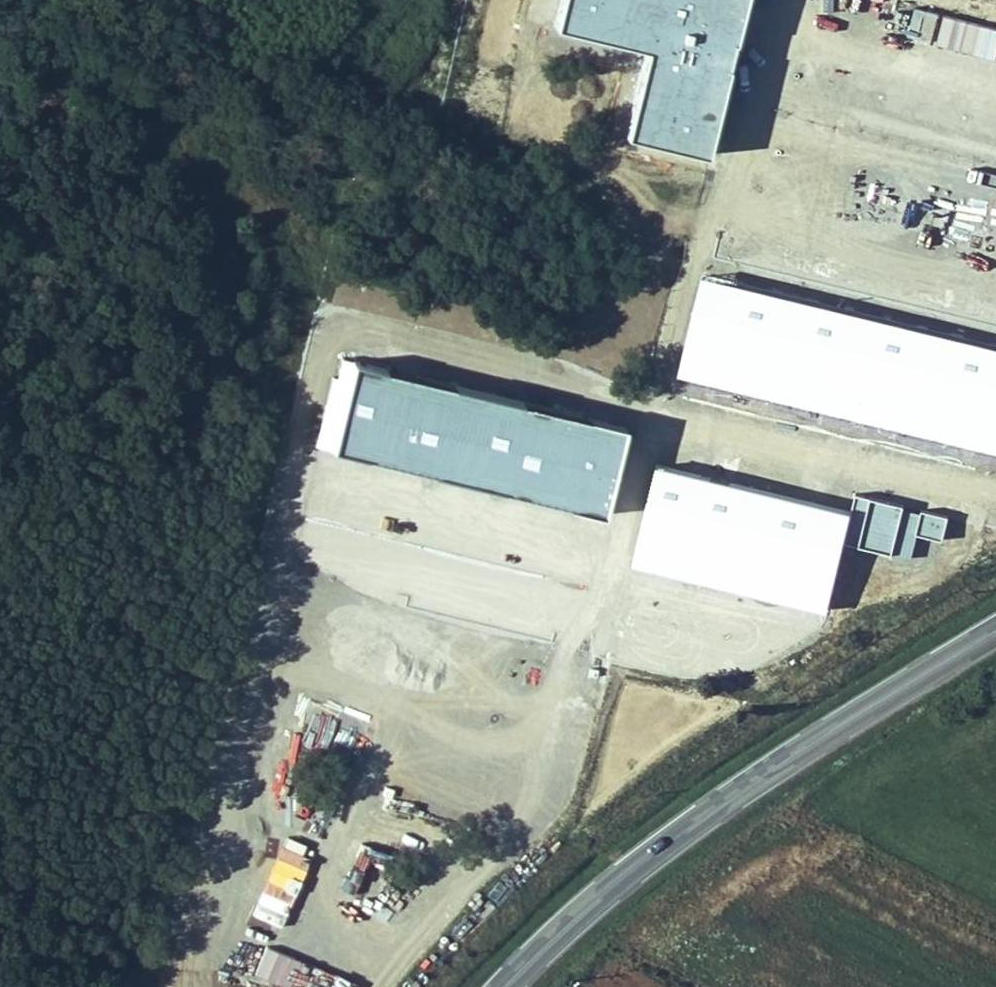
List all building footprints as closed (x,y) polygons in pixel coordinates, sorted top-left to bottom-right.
[(365,411),(390,428),(408,402),(383,385),(365,411)] [(465,415),(448,437),(473,457),(490,435),(465,415)] [(718,478),(728,483),(740,457),(730,452),(718,478)] [(321,488),(325,462),(295,457),(290,484),(321,488)] [(792,493),(816,505),(830,479),(805,466),(792,493)] [(698,516),(713,484),(685,471),(670,503),(698,516)] [(533,515),(542,484),(511,476),(503,506),(533,515)] [(897,509),(904,491),(874,479),(867,497),(897,509)] [(425,525),(431,500),(403,493),(396,518),(425,525)] [(659,519),(646,543),(672,557),(685,532),(659,519)] [(778,553),(808,565),(820,536),(790,524),(778,553)] [(580,573),(591,543),(561,533),(551,562),(580,573)] [(619,580),(645,590),(656,562),(630,552),(619,580)] [(735,611),(753,629),(773,608),(755,591),(735,611)] [(532,639),(554,651),(568,628),(546,615),(532,639)] [(719,627),(698,648),(715,664),(736,643),(719,627)] [(297,707),(324,720),(337,692),(310,680),(297,707)] [(272,750),(268,772),(291,776),(295,754),(272,750)] [(216,986),(250,986),(253,967),(220,962),(216,986)]
